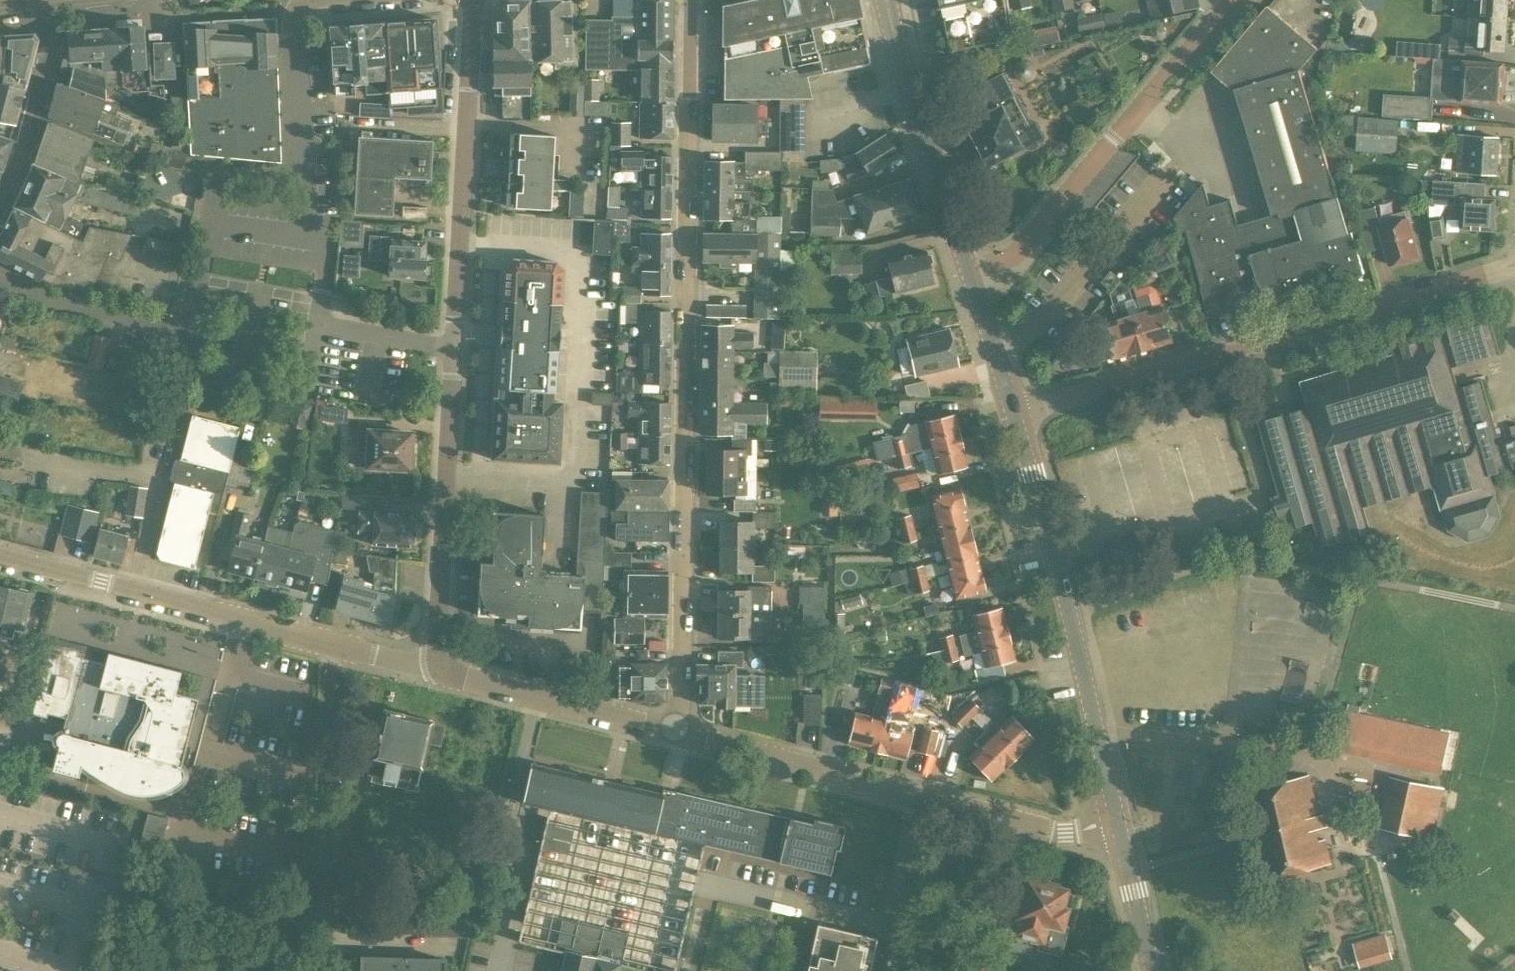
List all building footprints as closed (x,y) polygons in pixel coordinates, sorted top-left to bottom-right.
[(636,39),(622,39),(622,60),(636,60),(636,61),(641,60),(672,62),(673,0),(637,0),(636,39)] [(868,63),(855,0),(760,0),(754,1),(724,8),(724,30),(723,99),(779,99),(804,98),(811,98),(806,76),(868,63)] [(1015,51),(1008,0),(939,0),(940,8),(941,8),(950,53),(994,43),(997,55),(1015,51)] [(1032,6),(1031,0),(1012,0),(1014,10),(1032,6)] [(1150,18),(1185,11),(1199,8),(1197,0),(1146,0),(1150,18)] [(1507,20),(1508,0),(1469,0),(1468,17),(1480,18),(1480,19),(1507,20)] [(530,62),(532,62),(570,61),(569,1),(530,3),(530,62)] [(495,62),(530,62),(530,3),(530,2),(498,2),(493,7),(494,58),(495,62)] [(1210,319),(1353,276),(1363,273),(1351,233),(1348,234),(1299,70),(1317,49),(1267,6),(1212,72),(1233,91),(1235,90),(1273,215),(1238,225),(1231,200),(1210,206),(1204,184),(1203,184),(1203,185),(1174,217),(1179,233),(1186,231),(1202,288),(1201,289),(1210,319)] [(1108,30),(1103,12),(1077,18),(1081,36),(1108,30)] [(207,156),(280,162),(277,67),(276,35),(275,35),(275,30),(274,19),(246,20),(246,18),(211,20),(211,22),(183,24),(183,29),(184,44),(185,68),(190,154),(207,156)] [(381,23),(380,23),(384,79),(386,79),(387,92),(388,105),(386,105),(387,118),(388,118),(389,109),(408,107),(409,114),(420,113),(419,106),(437,105),(436,88),(440,88),(438,71),(438,70),(435,19),(407,21),(406,21),(383,22),(383,23),(381,23)] [(1505,52),(1507,20),(1480,19),(1479,39),(1450,38),(1449,55),(1484,57),(1485,51),(1505,52)] [(380,23),(329,27),(333,82),(334,82),(335,96),(354,95),(354,84),(365,83),(365,94),(387,92),(386,79),(384,79),(380,23)] [(610,71),(611,23),(585,23),(584,71),(610,71)] [(1029,46),(1060,40),(1058,25),(1026,31),(1029,46)] [(131,28),(113,29),(116,70),(120,70),(121,86),(133,91),(149,90),(149,93),(163,97),(162,84),(151,84),(150,67),(144,68),(143,45),(142,27),(131,28)] [(63,72),(61,83),(106,100),(105,88),(121,86),(120,70),(116,70),(113,29),(74,31),(68,41),(68,43),(61,71),(63,72)] [(32,35),(0,37),(0,38),(1,46),(5,45),(5,62),(3,74),(1,82),(0,82),(0,137),(9,140),(13,124),(14,124),(37,40),(32,35)] [(156,77),(172,77),(171,44),(155,45),(156,77)] [(532,62),(530,62),(495,62),(494,58),(491,58),(491,85),(494,85),(494,94),(503,94),(503,119),(530,119),(530,85),(532,85),(532,62)] [(1463,61),(1432,59),(1429,100),(1460,101),(1501,103),(1503,65),(1463,62),(1463,61)] [(640,99),(640,103),(672,104),(673,65),(671,65),(672,62),(641,60),(640,99)] [(986,167),(990,165),(991,166),(1025,148),(1033,150),(1044,144),(1046,135),(1038,120),(1029,118),(1005,73),(984,85),(997,110),(968,125),(982,151),(979,153),(977,157),(981,165),(986,167)] [(569,115),(582,116),(583,82),(570,81),(569,115)] [(118,105),(106,100),(61,83),(60,84),(57,84),(48,117),(51,118),(122,144),(130,121),(114,115),(118,105)] [(186,123),(184,96),(170,97),(172,124),(186,123)] [(803,151),(804,98),(779,99),(778,151),(780,151),(803,151)] [(672,104),(640,103),(639,138),(649,138),(649,139),(671,139),(672,104)] [(359,116),(387,118),(386,105),(359,104),(359,116)] [(755,118),(755,105),(712,105),(712,140),(755,141),(755,134),(765,134),(766,119),(755,118)] [(1358,116),(1355,149),(1396,152),(1398,118),(1358,116)] [(33,163),(57,174),(78,181),(92,140),(47,122),(34,163),(33,163)] [(630,146),(630,122),(610,122),(610,145),(630,146)] [(185,125),(172,125),(172,144),(185,144),(185,125)] [(509,159),(511,159),(553,161),(554,135),(513,133),(512,147),(509,147),(509,159)] [(855,153),(839,159),(842,168),(847,182),(869,175),(868,175),(898,156),(884,135),(855,153)] [(1456,172),(1470,172),(1469,173),(1496,175),(1499,138),(1472,136),(1472,137),(1458,136),(1456,172)] [(10,140),(9,140),(0,137),(0,171),(1,169),(10,140)] [(431,152),(432,141),(358,137),(353,213),(391,216),(394,178),(430,180),(431,160),(431,152)] [(182,169),(186,152),(163,145),(158,163),(182,169)] [(641,187),(641,189),(671,188),(671,157),(645,157),(645,155),(643,155),(643,151),(621,151),(621,146),(609,146),(609,171),(619,171),(619,172),(639,172),(638,187),(641,187)] [(778,151),(745,151),(745,170),(781,169),(780,151),(778,151)] [(508,171),(508,182),(552,184),(552,178),(553,161),(511,159),(511,171),(508,171)] [(733,161),(704,162),(703,190),(733,191),(749,191),(749,192),(752,192),(752,180),(743,180),(744,162),(733,162),(733,161)] [(33,163),(14,207),(84,241),(90,227),(88,226),(65,215),(71,203),(139,218),(143,200),(80,185),(57,175),(57,174),(33,163)] [(552,178),(552,184),(551,188),(568,190),(569,179),(552,178)] [(811,189),(810,215),(839,216),(850,218),(859,215),(871,210),(872,212),(911,200),(913,199),(912,193),(907,179),(888,185),(881,187),(875,189),(868,191),(853,196),(852,194),(836,200),(832,189),(811,189)] [(811,180),(811,188),(820,189),(821,181),(811,180)] [(1493,231),(1495,200),(1477,199),(1478,183),(1433,181),(1432,205),(1454,206),(1455,198),(1462,199),(1461,229),(1493,231)] [(551,188),(552,184),(508,182),(507,192),(510,192),(509,207),(550,209),(551,188)] [(584,186),(570,185),(569,216),(583,216),(584,186)] [(671,188),(641,189),(641,217),(670,217),(671,188)] [(733,191),(703,190),(702,219),(732,219),(749,220),(749,200),(749,192),(749,191),(733,191)] [(865,234),(920,217),(913,199),(872,212),(871,210),(859,215),(865,234)] [(426,217),(426,207),(402,206),(401,216),(426,217)] [(626,220),(627,207),(607,206),(606,218),(626,220)] [(120,232),(90,227),(84,241),(14,207),(0,235),(0,261),(40,281),(41,280),(43,280),(43,282),(90,291),(120,232)] [(780,207),(780,218),(780,232),(789,232),(789,208),(780,207)] [(1368,252),(1385,247),(1390,265),(1417,257),(1407,219),(1380,227),(1375,207),(1357,213),(1368,252)] [(839,216),(810,215),(810,234),(839,236),(839,216)] [(1431,241),(1447,238),(1444,217),(1428,219),(1431,241)] [(614,220),(594,219),(591,253),(611,255),(612,243),(614,220)] [(362,221),(342,220),(339,243),(360,245),(362,221)] [(614,220),(612,243),(630,243),(630,227),(625,227),(626,221),(614,220)] [(735,263),(753,263),(754,263),(755,234),(703,233),(702,262),(719,262),(719,267),(735,267),(735,263)] [(639,261),(670,260),(670,234),(640,234),(640,247),(632,247),(632,265),(639,265),(639,261)] [(755,234),(754,263),(753,263),(753,318),(778,318),(779,234),(755,234)] [(370,235),(368,260),(390,261),(389,276),(424,279),(426,261),(424,261),(425,242),(413,241),(400,240),(393,240),(393,237),(370,235)] [(183,262),(186,245),(145,237),(143,254),(183,262)] [(1175,263),(1166,246),(1149,255),(1157,272),(1175,263)] [(879,297),(895,293),(933,283),(925,251),(887,261),(891,275),(875,280),(879,297)] [(346,275),(362,274),(360,253),(344,255),(346,275)] [(830,274),(861,274),(860,255),(830,256),(830,274)] [(499,389),(498,399),(551,403),(551,392),(555,392),(557,351),(559,351),(560,327),(559,327),(560,303),(562,270),(555,262),(512,259),(505,266),(503,299),(502,299),(501,324),(500,324),(498,348),(500,348),(497,388),(499,389)] [(670,294),(670,260),(639,261),(639,265),(639,287),(609,287),(609,297),(621,297),(621,303),(625,303),(640,303),(640,294),(670,294)] [(1101,282),(1110,290),(1119,279),(1110,271),(1101,282)] [(1138,316),(1148,348),(1172,341),(1162,308),(1154,311),(1150,295),(1138,299),(1142,314),(1138,316)] [(1148,348),(1138,316),(1131,318),(1126,302),(1112,306),(1116,322),(1104,326),(1109,343),(1101,346),(1105,359),(1114,357),(1114,358),(1148,348)] [(638,323),(638,342),(668,343),(669,313),(641,312),(640,303),(625,303),(624,323),(638,323)] [(745,317),(745,305),(705,304),(705,317),(745,317)] [(1327,518),(1341,530),(1362,524),(1357,507),(1434,485),(1442,510),(1443,509),(1449,531),(1468,541),(1488,535),(1498,517),(1492,495),(1493,495),(1488,476),(1514,468),(1514,440),(1499,445),(1481,382),(1456,388),(1450,367),(1499,353),(1488,314),(1390,343),(1393,356),(1301,383),(1309,408),(1258,423),(1281,500),(1287,498),(1290,510),(1284,512),(1289,529),(1327,518)] [(783,350),(785,319),(771,318),(769,349),(783,350)] [(701,325),(701,352),(731,353),(731,349),(753,349),(753,332),(732,332),(732,326),(701,325)] [(902,373),(914,371),(915,377),(958,366),(948,329),(906,339),(908,347),(896,349),(902,373)] [(102,370),(109,339),(102,337),(94,335),(87,366),(102,370)] [(668,383),(668,343),(638,342),(638,372),(620,372),(619,393),(641,393),(641,383),(668,383)] [(815,395),(816,352),(778,351),(777,394),(815,395)] [(701,380),(731,380),(731,353),(701,352),(701,380)] [(776,363),(766,363),(763,363),(762,377),(775,377),(776,363)] [(23,384),(0,375),(0,392),(17,399),(23,384)] [(731,408),(731,403),(731,380),(701,380),(700,407),(731,408)] [(908,395),(931,394),(930,380),(908,381),(908,395)] [(592,392),(591,404),(611,404),(612,392),(592,392)] [(612,395),(612,408),(623,408),(622,394),(612,395)] [(820,398),(821,420),(881,418),(880,396),(820,398)] [(494,399),(490,459),(557,464),(561,404),(551,403),(498,399),(494,399)] [(898,400),(898,412),(913,413),(913,400),(898,400)] [(638,417),(638,432),(667,433),(668,403),(639,402),(627,402),(627,417),(638,417)] [(731,408),(700,407),(700,434),(730,435),(730,425),(766,424),(766,403),(731,403),(731,408)] [(346,423),(348,409),(321,405),(319,420),(346,423)] [(159,559),(193,568),(194,568),(195,565),(194,564),(207,512),(216,514),(224,485),(247,491),(253,471),(229,465),(239,427),(192,415),(180,458),(155,553),(159,559)] [(930,448),(960,441),(954,415),(924,422),(924,423),(913,426),(905,441),(905,440),(908,453),(930,448)] [(410,433),(367,431),(367,428),(357,428),(356,464),(365,465),(365,467),(408,469),(409,465),(413,465),(414,450),(409,450),(410,433)] [(667,433),(638,432),(638,462),(667,463),(667,433)] [(614,433),(613,449),(626,449),(626,433),(614,433)] [(707,450),(706,468),(745,469),(745,456),(751,456),(751,440),(737,440),(737,450),(707,450)] [(905,440),(905,441),(890,444),(893,457),(908,453),(905,440)] [(936,473),(966,466),(960,441),(930,448),(936,473)] [(908,453),(893,457),(896,468),(911,465),(908,453)] [(744,494),(745,469),(706,468),(706,494),(744,494)] [(627,509),(627,510),(667,510),(667,481),(630,480),(630,471),(611,471),(611,480),(617,480),(616,509),(627,509)] [(894,492),(919,487),(916,472),(891,478),(894,492)] [(141,517),(145,488),(131,486),(126,515),(141,517)] [(936,522),(965,515),(959,489),(930,496),(936,522)] [(479,540),(487,540),(486,551),(490,551),(490,563),(478,562),(474,615),(525,619),(524,626),(577,630),(578,612),(598,614),(602,573),(606,495),(579,493),(573,577),(537,575),(542,516),(489,512),(488,523),(480,523),(479,540)] [(365,508),(365,495),(342,494),(341,509),(353,510),(353,507),(365,508)] [(755,512),(755,500),(733,500),(733,512),(752,512),(755,512)] [(66,504),(59,533),(92,541),(95,528),(99,511),(66,504)] [(666,540),(667,510),(627,510),(627,523),(616,523),(615,539),(666,540)] [(226,570),(253,577),(262,542),(245,538),(251,515),(236,511),(228,542),(224,542),(220,559),(228,561),(226,570)] [(409,531),(410,514),(359,511),(358,533),(373,534),(373,545),(408,547),(408,541),(411,540),(412,533),(409,531)] [(774,512),(755,512),(752,512),(752,522),(719,522),(719,547),(752,547),(752,528),(774,528),(774,512)] [(899,531),(913,528),(910,515),(896,518),(899,531)] [(942,547),(971,540),(965,515),(936,522),(942,547)] [(299,521),(296,524),(280,584),(306,591),(309,579),(325,583),(335,530),(299,521)] [(262,542),(253,577),(280,584),(296,524),(294,525),(292,532),(267,526),(263,542),(262,542)] [(915,540),(913,528),(899,531),(902,544),(915,540)] [(121,563),(128,536),(99,529),(92,555),(121,563)] [(948,573),(978,566),(971,540),(942,547),(948,573)] [(752,566),(752,547),(719,547),(719,572),(752,572),(751,581),(773,581),(774,566),(752,566)] [(348,552),(333,549),(331,563),(346,565),(348,552)] [(623,580),(623,592),(666,593),(666,571),(630,570),(630,552),(603,552),(603,580),(623,580)] [(391,626),(398,599),(394,598),(396,562),(367,556),(369,571),(375,571),(374,592),(360,588),(362,582),(344,577),(335,611),(391,626)] [(912,582),(925,578),(923,566),(909,569),(912,582)] [(955,599),(984,591),(978,566),(948,573),(955,599)] [(928,591),(925,578),(912,582),(914,594),(928,591)] [(770,587),(749,587),(749,591),(717,590),(717,614),(772,615),(772,614),(770,614),(770,587)] [(802,615),(822,615),(823,588),(799,587),(799,604),(802,605),(802,615)] [(30,594),(4,588),(0,603),(0,623),(4,624),(1,634),(12,637),(15,627),(22,629),(30,594)] [(666,593),(623,592),(623,604),(614,603),(613,616),(665,616),(666,593)] [(961,647),(1007,634),(1000,608),(971,615),(975,632),(959,636),(961,647)] [(772,631),(772,615),(717,614),(716,638),(763,638),(763,631),(772,631)] [(822,628),(822,615),(802,615),(802,628),(822,628)] [(615,650),(615,643),(642,643),(642,620),(615,619),(615,621),(606,621),(605,650),(615,650)] [(983,666),(1013,659),(1007,634),(961,647),(964,656),(980,652),(983,666)] [(938,638),(941,652),(955,648),(952,635),(938,638)] [(79,770),(91,773),(95,776),(105,782),(118,789),(125,791),(131,793),(139,794),(146,794),(153,793),(160,792),(161,791),(169,794),(171,787),(173,786),(177,783),(181,780),(182,775),(182,770),(179,765),(180,761),(196,700),(174,694),(179,673),(108,654),(105,664),(76,656),(77,650),(50,643),(32,713),(46,717),(47,713),(66,718),(62,733),(58,734),(55,738),(55,742),(58,746),(52,769),(77,776),(79,770)] [(764,656),(764,646),(747,646),(747,656),(764,656)] [(955,648),(941,652),(932,654),(934,665),(944,663),(957,660),(955,648)] [(749,677),(735,677),(735,668),(740,668),(741,652),(718,652),(718,665),(696,665),(696,682),(699,682),(698,704),(715,704),(715,707),(734,707),(735,705),(748,705),(749,677)] [(841,666),(830,663),(826,678),(837,681),(841,666)] [(664,701),(665,665),(631,665),(631,667),(619,667),(618,699),(631,699),(631,700),(664,701)] [(882,678),(878,691),(890,694),(893,681),(882,678)] [(902,698),(906,685),(893,681),(890,694),(902,698)] [(878,691),(873,711),(871,718),(855,714),(847,744),(875,752),(890,694),(878,691)] [(803,723),(819,724),(820,694),(804,694),(803,723)] [(899,708),(902,698),(890,694),(875,752),(904,759),(912,727),(911,727),(912,723),(911,723),(899,708)] [(970,699),(961,707),(960,708),(970,718),(979,709),(970,699)] [(970,718),(960,708),(951,717),(961,727),(970,718)] [(368,774),(399,781),(416,785),(419,769),(420,769),(426,742),(439,745),(443,726),(430,723),(431,721),(384,710),(373,757),(372,757),(368,774)] [(1379,738),(1375,756),(1391,759),(1392,755),(1406,758),(1405,762),(1420,766),(1422,759),(1425,743),(1428,744),(1437,746),(1440,746),(1442,738),(1434,736),(1429,735),(1381,724),(1340,715),(1338,715),(1337,718),(1335,731),(1336,731),(1336,730),(1339,730),(1350,733),(1350,734),(1349,734),(1350,735),(1351,731),(1360,734),(1379,738)] [(984,732),(1012,760),(1033,740),(1010,717),(999,728),(994,723),(984,732)] [(932,755),(938,731),(922,727),(916,751),(932,755)] [(991,781),(1012,760),(984,732),(975,741),(980,746),(968,758),(991,781)] [(813,819),(812,823),(796,819),(668,790),(662,789),(661,793),(611,782),(531,763),(522,803),(548,809),(703,845),(828,874),(834,849),(838,849),(844,826),(813,819)] [(1308,870),(1331,864),(1324,840),(1310,843),(1308,832),(1327,827),(1324,814),(1318,816),(1308,775),(1289,780),(1288,779),(1256,787),(1256,788),(1249,790),(1269,879),(1277,877),(1277,878),(1308,870)] [(1432,840),(1444,789),(1390,777),(1379,828),(1432,840)] [(162,839),(168,818),(145,812),(144,819),(139,838),(134,858),(156,863),(162,839)] [(1063,927),(1068,908),(1063,906),(1068,889),(1029,878),(1018,920),(1014,919),(1010,936),(1013,937),(1010,949),(1028,954),(1031,942),(1040,945),(1039,949),(1058,954),(1066,928),(1063,927)] [(469,937),(474,916),(430,915),(429,936),(469,937)] [(626,935),(561,920),(554,950),(563,952),(566,953),(562,970),(619,970),(620,965),(622,959),(621,959),(626,935)] [(876,937),(816,924),(813,937),(814,937),(813,940),(820,942),(813,970),(868,970),(876,937)] [(1367,952),(1370,961),(1390,955),(1385,936),(1354,945),(1357,955),(1367,952)] [(362,957),(362,970),(445,970),(445,960),(362,957)]
